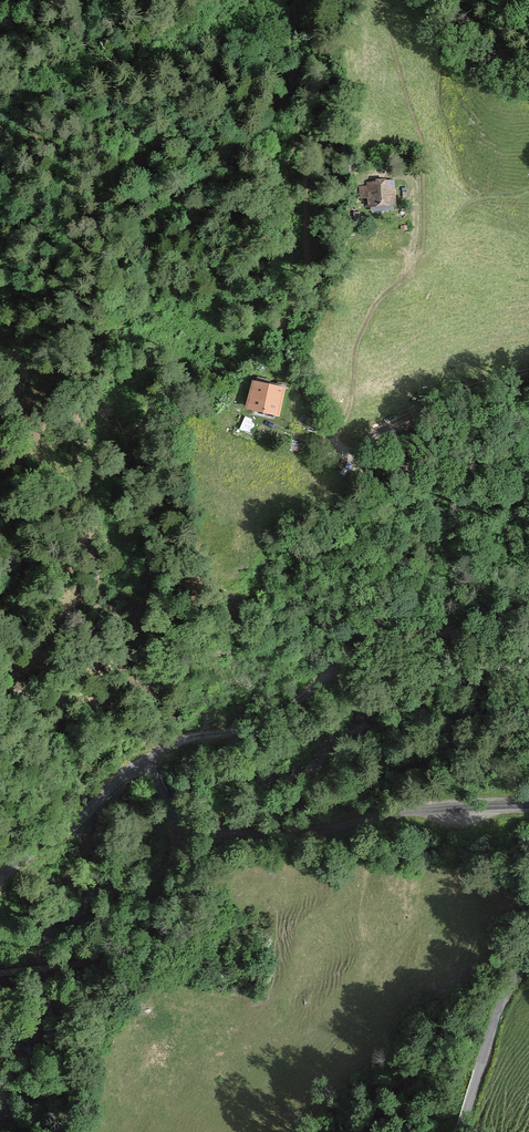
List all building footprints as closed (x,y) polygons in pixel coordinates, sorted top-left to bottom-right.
[(369,206),(396,204),(394,180),(367,183),(369,206)] [(248,406),(278,414),(284,389),(254,381),(248,406)]
